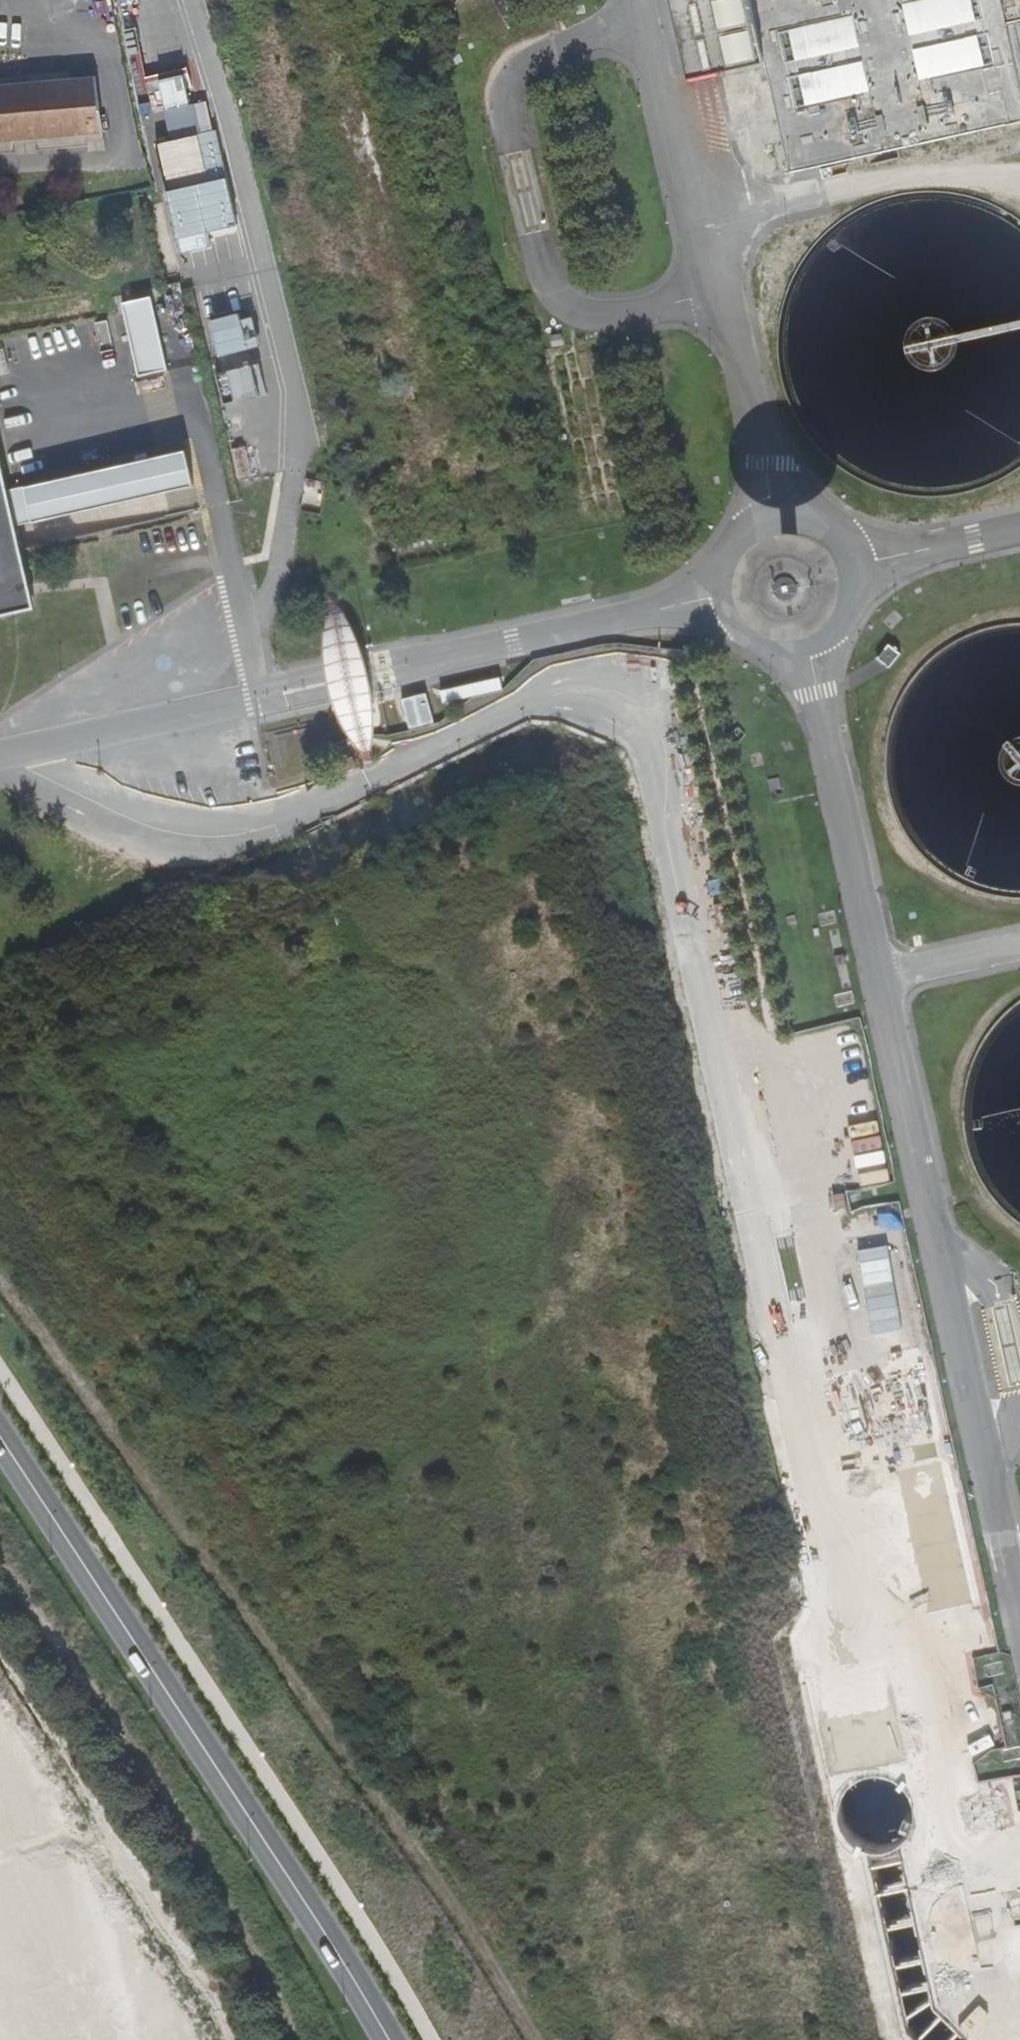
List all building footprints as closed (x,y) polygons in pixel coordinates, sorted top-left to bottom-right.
[(682,76),(756,60),(742,0),(665,0),(682,76)] [(0,80),(0,137),(108,126),(102,71),(0,80)] [(194,105),(175,109),(177,119),(196,114),(194,105)] [(153,297),(121,305),(139,377),(170,369),(153,297)] [(223,372),(229,399),(260,393),(254,365),(223,372)] [(35,602),(32,590),(23,548),(0,447),(0,610),(35,602)] [(188,450),(29,486),(37,520),(196,484),(188,450)] [(790,595),(791,587),(786,579),(778,575),(769,576),(763,581),(760,590),(762,598),(768,605),(777,606),(785,603),(790,595)] [(409,729),(432,723),(424,694),(401,700),(409,729)] [(830,1254),(852,1362),(913,1350),(894,1253),(862,1259),(859,1249),(830,1254)] [(939,1598),(936,1580),(919,1583),(922,1601),(939,1598)] [(984,1972),(1008,1965),(1000,1939),(976,1946),(984,1972)]
